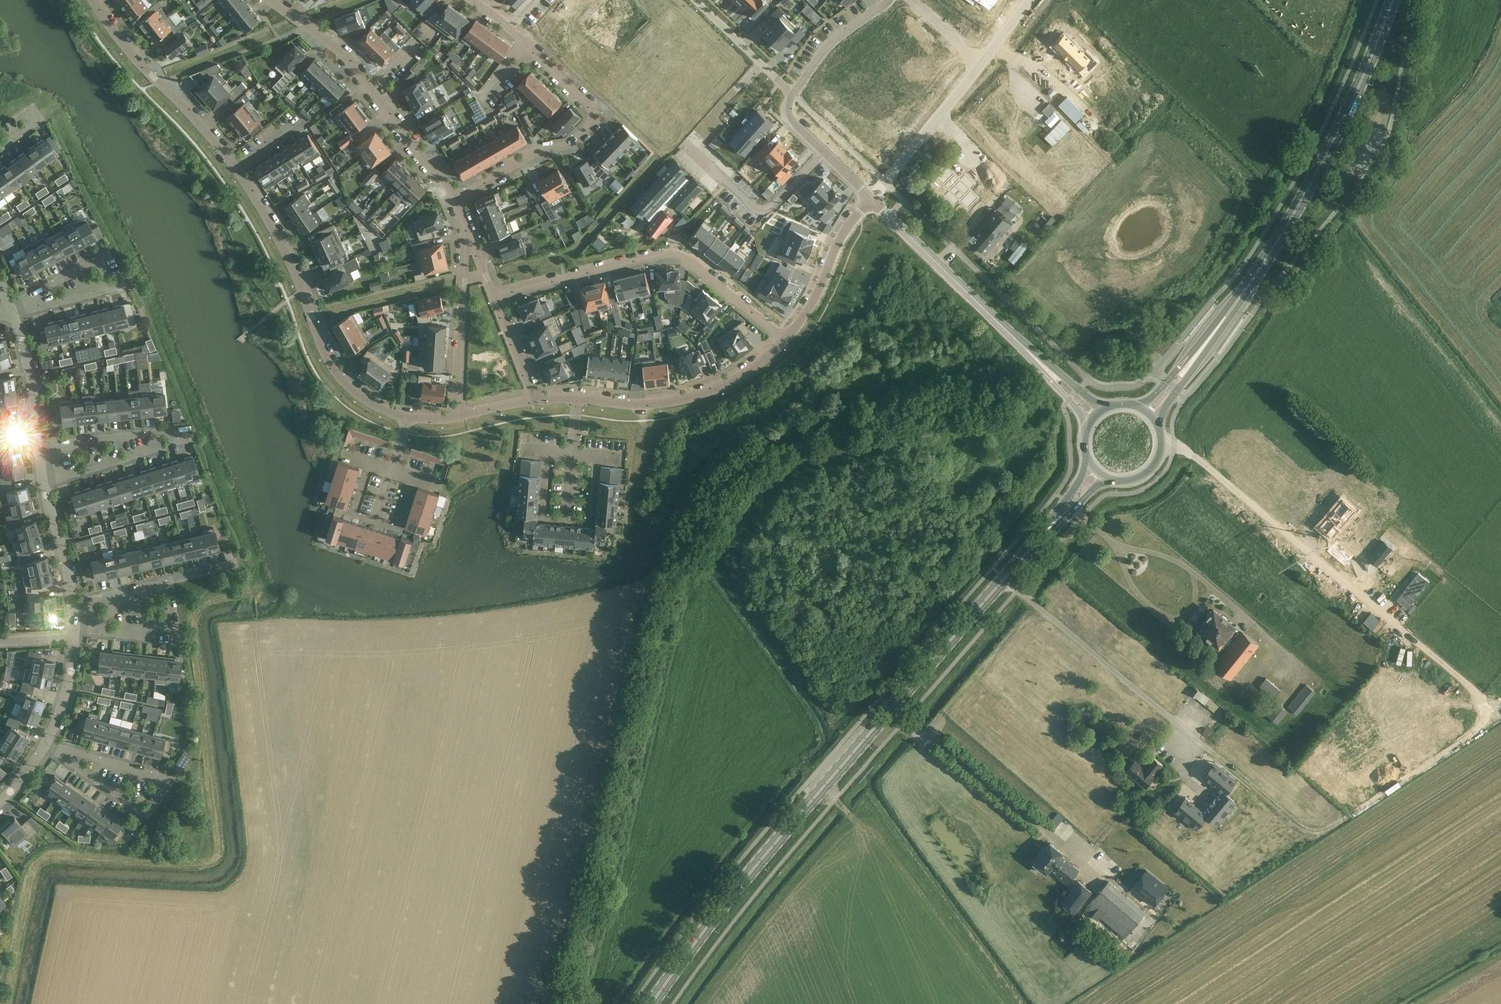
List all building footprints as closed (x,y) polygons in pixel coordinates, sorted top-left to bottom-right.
[(138,0),(122,0),(119,2),(125,10),(138,0)] [(133,20),(149,8),(143,0),(138,0),(125,10),(133,20)] [(168,16),(161,7),(163,5),(160,0),(148,9),(151,14),(139,23),(146,34),(148,33),(148,32),(168,17),(168,16)] [(232,16),(247,3),(245,0),(235,0),(226,8),(232,16)] [(410,2),(426,17),(435,7),(430,2),(432,0),(412,0),(410,2)] [(740,2),(747,9),(756,0),(742,0),(740,2)] [(746,10),(755,18),(772,0),(756,0),(747,9),(746,10)] [(974,5),(978,0),(989,8),(992,4),(993,5),(996,0),(967,0),(974,5)] [(549,36),(554,31),(554,1),(534,22),(549,36)] [(232,16),(238,23),(254,11),(247,3),(232,16)] [(444,32),(459,12),(449,4),(441,15),(434,11),(426,19),(444,32)] [(774,21),(764,32),(772,40),(791,21),(783,14),(784,12),(779,7),(770,16),(774,21)] [(366,29),(358,10),(336,19),(341,32),(351,28),(353,34),(366,29)] [(261,20),(254,11),(238,23),(246,32),(261,20)] [(815,11),(809,16),(816,23),(821,17),(815,11)] [(469,19),(459,12),(444,32),(454,40),(469,19)] [(168,16),(168,17),(148,32),(148,33),(155,42),(172,29),(176,34),(188,25),(184,20),(177,25),(170,15),(168,16)] [(474,41),(485,26),(476,20),(465,35),(474,41)] [(791,21),(772,40),(781,49),(791,37),(796,42),(798,41),(805,33),(800,28),(799,29),(791,21)] [(493,32),(485,26),(474,41),(482,48),(493,32)] [(372,29),(359,42),(367,50),(380,36),(379,36),(372,29)] [(380,36),(367,50),(374,57),(387,43),(392,38),(384,31),(379,36),(380,36)] [(502,38),(493,32),(482,48),(491,54),(502,38)] [(165,48),(172,58),(181,51),(182,53),(193,44),(185,33),(165,48)] [(1065,34),(1054,46),(1079,70),(1092,57),(1085,50),(1083,52),(1065,34)] [(227,43),(222,37),(216,42),(220,46),(227,43)] [(387,43),(374,57),(382,64),(394,51),(395,52),(401,47),(399,45),(392,38),(387,43)] [(511,45),(502,38),(491,54),(500,60),(511,45)] [(195,48),(198,55),(209,50),(207,43),(195,48)] [(284,74),(273,86),(279,92),(296,74),(291,69),(305,54),(304,53),(305,51),(299,45),(297,47),(296,45),(288,53),(287,51),(281,58),(283,59),(276,66),(284,74)] [(909,52),(901,62),(906,67),(909,63),(918,71),(932,55),(923,47),(914,57),(909,52)] [(617,65),(625,74),(637,63),(629,54),(617,65)] [(324,66),(316,58),(302,72),(310,80),(324,66)] [(206,99),(223,84),(223,85),(227,81),(219,72),(223,69),(218,64),(205,69),(212,77),(198,90),(206,99)] [(331,73),(324,66),(310,80),(318,87),(331,73)] [(853,66),(849,70),(854,74),(858,70),(853,66)] [(407,82),(415,73),(411,69),(402,78),(407,82)] [(526,93),(539,80),(531,72),(518,85),(526,93)] [(338,80),(331,73),(318,87),(325,94),(338,80)] [(426,77),(404,90),(410,101),(432,88),(426,77)] [(346,88),(338,80),(325,94),(333,102),(346,88)] [(547,87),(539,80),(526,93),(534,100),(547,87)] [(206,99),(214,108),(232,92),(232,91),(238,86),(236,84),(232,87),(227,81),(223,85),(223,84),(206,99)] [(242,82),(238,86),(232,91),(232,92),(237,97),(247,87),(242,82)] [(844,85),(827,102),(827,103),(833,108),(850,91),(844,85)] [(554,94),(547,87),(534,100),(541,107),(554,94)] [(432,88),(410,101),(416,112),(433,102),(436,107),(448,100),(445,95),(438,99),(432,88)] [(850,91),(833,108),(839,114),(855,98),(856,97),(850,91)] [(234,112),(228,117),(235,126),(256,109),(249,100),(251,98),(246,93),(240,98),(230,106),(234,112)] [(562,102),(554,94),(541,107),(549,115),(562,102)] [(839,114),(838,115),(839,115),(845,121),(861,104),(855,98),(839,114)] [(345,109),(341,103),(330,112),(341,127),(345,124),(363,110),(355,101),(345,109)] [(861,104),(845,121),(851,127),(867,109),(861,104)] [(894,106),(890,110),(895,114),(898,110),(894,106)] [(570,108),(564,115),(560,111),(550,120),(564,134),(568,130),(569,131),(575,125),(574,124),(580,118),(570,108)] [(256,109),(235,126),(243,135),(249,130),(253,135),(264,127),(259,122),(264,118),(256,109)] [(483,109),(473,115),(477,122),(487,116),(483,109)] [(851,127),(857,132),(873,115),(867,109),(851,127)] [(370,120),(363,110),(345,124),(352,133),(370,120)] [(734,136),(729,142),(731,143),(735,137),(749,149),(744,155),(745,156),(774,124),(758,110),(734,136)] [(445,113),(424,125),(425,127),(424,127),(427,133),(428,132),(431,137),(440,132),(444,138),(455,131),(445,113)] [(873,115),(857,132),(862,138),(863,138),(879,121),(873,115)] [(638,139),(623,124),(616,132),(631,146),(638,139)] [(518,126),(508,131),(518,147),(527,142),(518,126)] [(518,147),(508,131),(499,136),(509,152),(518,147)] [(383,142),(376,132),(358,145),(365,154),(366,155),(383,142)] [(631,146),(616,132),(609,139),(624,153),(631,146)] [(308,134),(299,140),(309,156),(311,160),(321,154),(308,134)] [(509,152),(499,136),(491,141),(500,158),(509,152)] [(42,139),(35,144),(48,161),(57,154),(58,153),(61,151),(56,140),(50,144),(47,140),(47,139),(48,138),(47,138),(43,141),(42,139)] [(624,153),(609,139),(602,146),(616,161),(624,153)] [(299,140),(290,145),(300,162),(303,166),(311,160),(309,156),(299,140)] [(500,158),(491,141),(482,147),(491,163),(500,158)] [(347,154),(357,147),(353,142),(343,149),(347,154)] [(390,151),(383,142),(366,155),(365,154),(361,157),(369,167),(390,151)] [(765,147),(756,156),(761,161),(763,159),(772,168),(773,167),(772,166),(788,150),(787,150),(783,146),(779,142),(770,151),(765,147)] [(28,154),(38,168),(48,161),(35,144),(29,148),(31,152),(28,154)] [(290,145),(282,151),(292,167),(300,162),(290,145)] [(616,161),(602,146),(594,154),(609,168),(616,161)] [(491,163),(482,147),(473,152),(482,168),(491,163)] [(788,150),(772,166),(773,167),(781,174),(778,178),(783,183),(792,173),(787,169),(797,159),(788,149),(787,150),(788,150)] [(282,151),(273,156),(283,172),(286,177),(294,171),(292,167),(282,151)] [(29,174),(38,168),(28,154),(26,155),(23,152),(17,157),(29,174)] [(482,168),(473,152),(464,157),(473,173),(482,168)] [(273,156),(264,162),(275,178),(278,182),(286,177),(283,172),(273,156)] [(20,181),(29,174),(17,157),(10,162),(12,165),(10,167),(20,181)] [(473,173),(464,157),(455,162),(464,179),(473,173)] [(396,159),(379,176),(388,184),(391,181),(404,167),(396,159)] [(579,179),(581,178),(585,184),(587,183),(589,185),(600,178),(603,180),(610,173),(596,160),(591,165),(590,166),(587,161),(575,168),(577,171),(575,172),(579,179),(580,179),(579,179)] [(681,211),(704,187),(693,177),(690,180),(690,179),(688,181),(683,176),(685,174),(684,174),(687,171),(676,160),(631,208),(642,219),(645,215),(646,216),(647,215),(652,219),(651,221),(646,227),(650,231),(650,230),(656,236),(663,229),(664,229),(669,224),(668,223),(673,219),(674,218),(664,209),(671,201),(681,211)] [(264,162),(255,168),(268,188),(278,182),(275,178),(264,162)] [(13,191),(23,184),(20,181),(10,167),(7,169),(5,165),(0,169),(0,173),(13,191)] [(939,172),(935,176),(949,190),(944,195),(955,206),(960,201),(969,209),(973,205),(976,203),(975,203),(979,198),(971,190),(976,185),(965,174),(960,179),(946,165),(941,170),(941,169),(939,172)] [(391,181),(388,184),(395,191),(398,188),(411,174),(404,167),(391,181)] [(375,168),(364,180),(368,184),(380,172),(375,168)] [(558,170),(548,175),(549,177),(560,196),(571,190),(558,169),(558,170)] [(13,191),(0,173),(0,192),(4,197),(13,191)] [(59,177),(63,182),(68,179),(65,173),(59,177)] [(398,188),(395,191),(402,198),(405,194),(406,195),(419,181),(411,174),(398,188)] [(539,181),(538,181),(548,199),(542,203),(552,220),(558,216),(555,209),(565,204),(560,196),(549,177),(548,175),(539,181)] [(63,182),(59,177),(54,180),(58,185),(63,182)] [(331,177),(326,179),(329,183),(332,188),(336,185),(333,180),(331,177)] [(73,178),(68,182),(72,188),(77,184),(73,178)] [(617,192),(623,185),(616,178),(609,184),(617,192)] [(809,183),(800,193),(805,198),(813,205),(814,206),(817,202),(832,187),(832,186),(824,179),(823,178),(814,188),(809,183)] [(405,194),(402,198),(410,206),(427,189),(419,181),(406,195),(405,194)] [(40,189),(44,195),(49,192),(45,186),(40,189)] [(813,205),(813,206),(822,214),(820,217),(825,222),(836,210),(832,206),(841,196),(842,195),(832,186),(832,187),(817,202),(814,206),(813,205)] [(65,193),(61,187),(56,190),(60,196),(65,193)] [(44,195),(40,189),(35,193),(39,198),(44,195)] [(499,203),(499,204),(503,202),(499,191),(476,201),(476,202),(477,206),(478,206),(480,211),(499,203)] [(52,193),(47,197),(50,202),(55,199),(52,193)] [(305,193),(285,206),(291,216),(307,205),(311,203),(305,193)] [(45,206),(50,202),(47,197),(41,200),(45,206)] [(26,199),(21,202),(25,207),(30,204),(26,199)] [(25,207),(21,202),(16,205),(20,211),(25,207)] [(503,213),(499,204),(499,203),(480,211),(484,220),(503,213)] [(307,205),(291,216),(297,224),(313,213),(307,205)] [(723,205),(719,209),(724,213),(728,209),(723,205)] [(32,206),(27,209),(31,215),(36,212),(32,206)] [(31,215),(27,209),(22,213),(26,218),(31,215)] [(994,210),(969,240),(985,254),(1011,224),(994,210)] [(2,215),(6,220),(11,217),(7,211),(2,215)] [(313,213),(297,224),(303,233),(319,223),(323,220),(318,212),(317,211),(313,213)] [(420,240),(434,237),(431,229),(443,224),(442,222),(444,221),(441,213),(439,214),(438,212),(428,216),(427,214),(419,217),(420,220),(413,222),(420,240)] [(590,212),(576,220),(581,227),(595,219),(590,212)] [(506,222),(503,213),(484,220),(487,230),(507,222),(506,222)] [(683,216),(673,226),(678,231),(688,220),(683,216)] [(74,223),(84,242),(87,241),(89,244),(103,237),(98,226),(91,229),(85,218),(75,223),(74,223)] [(630,227),(633,222),(627,218),(623,222),(630,227)] [(8,222),(12,228),(17,224),(13,219),(8,222)] [(510,220),(506,222),(507,222),(487,230),(491,240),(514,231),(510,220)] [(690,238),(689,239),(698,246),(699,246),(698,245),(710,230),(711,231),(714,227),(704,220),(701,223),(690,238)] [(63,227),(64,229),(76,251),(84,247),(82,244),(84,242),(74,223),(75,223),(74,221),(63,227)] [(790,228),(785,239),(810,250),(813,243),(812,243),(814,238),(802,232),(804,227),(792,221),(790,228)] [(12,228),(8,222),(0,228),(0,235),(1,237),(13,229),(12,228)] [(324,236),(312,242),(317,253),(342,241),(334,224),(321,230),(324,236)] [(64,229),(54,234),(64,253),(67,251),(69,255),(76,251),(64,229)] [(710,230),(698,245),(699,246),(705,251),(717,236),(711,231),(710,230)] [(523,236),(521,231),(512,234),(514,240),(498,246),(502,255),(503,254),(506,259),(526,251),(521,238),(523,236)] [(64,253),(54,234),(44,240),(56,262),(64,258),(62,254),(64,253)] [(751,235),(747,240),(750,243),(755,238),(751,235)] [(717,236),(705,251),(711,256),(723,241),(717,236)] [(56,262),(44,240),(43,237),(33,243),(44,264),(47,262),(49,266),(56,262)] [(600,250),(606,244),(598,237),(592,243),(600,250)] [(780,249),(777,256),(789,261),(792,255),(804,261),(806,256),(807,256),(810,250),(785,239),(780,249)] [(387,240),(380,242),(383,250),(390,247),(387,240)] [(335,265),(349,258),(342,241),(317,253),(322,263),(332,259),(335,265)] [(428,241),(412,245),(413,250),(416,250),(419,261),(445,255),(442,244),(430,247),(428,241)] [(723,241),(711,256),(718,261),(730,246),(723,241)] [(42,265),(44,264),(33,243),(23,248),(26,254),(36,273),(43,269),(42,265)] [(1015,244),(991,271),(1000,279),(1013,264),(1024,252),(1015,244)] [(730,246),(718,261),(724,266),(736,252),(736,251),(730,246)] [(736,252),(724,266),(733,274),(745,259),(748,255),(739,247),(736,251),(736,252)] [(26,254),(16,260),(17,263),(12,265),(17,275),(22,272),(24,275),(27,273),(29,276),(36,273),(26,254)] [(422,273),(415,275),(416,280),(428,278),(426,272),(448,267),(445,255),(419,261),(422,273)] [(343,263),(346,269),(346,270),(359,264),(356,257),(343,263)] [(771,279),(770,280),(793,293),(794,292),(799,283),(800,282),(788,275),(791,270),(780,263),(771,279)] [(361,267),(359,264),(346,270),(346,269),(324,279),(325,281),(323,282),(326,290),(329,289),(329,291),(339,286),(340,288),(348,285),(347,283),(354,279),(351,271),(361,267)] [(663,272),(657,272),(658,289),(665,289),(665,293),(677,292),(674,305),(682,307),(687,280),(679,278),(679,271),(672,271),(672,269),(663,270),(663,272)] [(645,272),(634,274),(639,294),(640,298),(651,295),(645,272)] [(639,294),(634,274),(625,277),(629,296),(630,296),(639,294)] [(629,296),(625,277),(614,280),(620,303),(631,300),(630,296),(629,296)] [(761,288),(758,294),(772,302),(775,297),(787,304),(794,293),(794,292),(793,293),(770,280),(771,279),(770,279),(764,290),(761,288)] [(605,282),(593,285),(598,306),(599,311),(608,309),(609,313),(617,311),(612,292),(607,293),(605,282)] [(586,307),(579,308),(582,320),(589,318),(587,309),(598,306),(593,285),(582,288),(581,288),(586,307)] [(697,317),(713,297),(703,289),(695,299),(689,294),(684,306),(697,317)] [(418,300),(414,301),(414,302),(417,316),(419,324),(432,321),(431,313),(444,310),(441,295),(418,300)] [(713,297),(697,317),(706,324),(703,328),(709,332),(712,328),(720,318),(715,315),(723,305),(713,297)] [(533,317),(538,314),(538,313),(541,319),(552,314),(546,302),(541,304),(538,298),(519,306),(525,319),(532,316),(533,317)] [(577,299),(569,302),(571,307),(578,304),(577,299)] [(115,310),(112,310),(116,327),(135,322),(130,302),(114,306),(115,310)] [(373,308),(375,314),(384,312),(383,306),(373,308)] [(100,309),(105,330),(116,327),(112,310),(109,311),(108,307),(100,309)] [(94,333),(105,330),(100,309),(92,311),(93,315),(89,316),(94,333)] [(83,336),(94,333),(89,316),(86,317),(85,313),(77,315),(83,336)] [(359,323),(353,313),(333,325),(338,335),(359,323)] [(72,338),(83,336),(77,315),(69,317),(70,321),(67,322),(72,338)] [(546,326),(528,334),(532,345),(553,336),(562,332),(557,321),(555,315),(543,320),(546,326)] [(61,341),(72,338),(67,322),(64,322),(63,319),(55,321),(61,341)] [(61,341),(55,321),(47,323),(48,327),(45,327),(46,330),(40,332),(42,342),(48,341),(49,344),(61,341)] [(742,321),(727,332),(742,352),(752,345),(745,335),(750,331),(742,321)] [(338,335),(343,344),(364,332),(359,323),(338,335)] [(428,325),(427,336),(446,338),(447,326),(428,325)] [(343,344),(349,354),(369,342),(364,332),(343,344)] [(742,352),(727,332),(717,340),(732,360),(742,352)] [(419,336),(418,346),(426,346),(445,348),(446,338),(427,336),(419,336)] [(553,336),(532,345),(537,356),(557,347),(553,336)] [(147,346),(153,344),(151,338),(145,341),(147,346)] [(706,338),(701,344),(705,352),(710,364),(717,361),(711,349),(706,338)] [(559,345),(562,352),(573,347),(570,340),(559,345)] [(156,349),(153,344),(147,346),(150,352),(156,349)] [(426,346),(426,357),(444,358),(445,348),(426,346)] [(384,360),(368,349),(360,360),(366,364),(359,374),(369,381),(384,360)] [(693,352),(679,358),(681,363),(679,364),(683,371),(685,371),(687,376),(695,372),(700,370),(701,370),(701,369),(700,368),(699,365),(705,363),(699,350),(693,353),(693,352)] [(134,353),(136,359),(147,356),(147,355),(142,351),(134,353)] [(6,352),(0,353),(0,366),(12,362),(9,354),(7,355),(6,352)] [(125,361),(136,359),(134,353),(124,355),(125,361)] [(546,362),(548,367),(545,369),(547,373),(545,374),(549,384),(550,384),(549,383),(551,382),(551,383),(560,379),(560,378),(561,378),(561,379),(562,378),(562,377),(567,375),(562,362),(566,360),(563,354),(546,362)] [(598,377),(600,356),(589,355),(587,375),(598,377)] [(610,357),(600,356),(598,377),(608,378),(610,357)] [(426,357),(425,368),(444,369),(444,358),(426,357)] [(621,359),(610,357),(608,378),(618,379),(621,359)] [(632,360),(621,359),(618,379),(629,381),(632,360)] [(635,362),(633,370),(643,369),(645,386),(658,385),(655,364),(656,364),(655,359),(635,362)] [(369,381),(379,389),(386,379),(392,383),(400,372),(384,360),(369,381)] [(656,364),(655,364),(658,385),(670,384),(668,363),(656,364)] [(418,382),(423,383),(422,398),(444,401),(446,385),(432,383),(433,376),(419,374),(418,382)] [(15,389),(14,386),(16,385),(15,377),(0,379),(0,391),(15,389)] [(152,395),(153,412),(157,412),(157,416),(166,415),(163,387),(151,388),(151,395),(152,395)] [(151,388),(139,390),(140,396),(143,417),(151,416),(150,412),(153,412),(152,395),(151,395),(151,388)] [(3,410),(2,403),(19,401),(17,392),(15,393),(15,389),(0,391),(0,410),(3,410)] [(139,390),(128,391),(129,397),(131,414),(134,414),(134,418),(143,417),(140,396),(139,390)] [(95,401),(94,394),(82,396),(83,402),(85,420),(88,419),(89,423),(97,422),(95,401)] [(129,397),(117,399),(120,420),(128,419),(128,415),(131,414),(129,397)] [(117,399),(106,400),(108,417),(111,417),(112,421),(120,420),(117,399)] [(66,426),(74,425),(72,404),(73,404),(72,400),(60,401),(61,409),(54,409),(56,420),(62,419),(62,422),(66,422),(66,426)] [(106,400),(95,401),(97,422),(105,421),(105,417),(108,417),(106,400)] [(83,402),(73,404),(72,404),(74,425),(83,424),(82,420),(85,420),(83,402)] [(0,410),(0,428),(19,427),(19,423),(21,423),(20,415),(4,416),(3,410),(0,410)] [(172,413),(173,421),(180,421),(179,412),(172,413)] [(6,446),(6,440),(22,439),(21,430),(19,430),(19,427),(0,428),(0,447),(6,446)] [(358,436),(360,432),(349,428),(353,435),(358,436)] [(0,447),(0,466),(2,466),(2,465),(23,463),(22,459),(24,459),(23,451),(7,453),(6,446),(0,447)] [(185,462),(182,462),(188,483),(199,479),(192,455),(183,458),(185,462)] [(542,461),(522,459),(520,475),(540,477),(542,461)] [(188,483),(182,462),(179,463),(177,460),(169,462),(177,486),(188,483)] [(450,461),(444,464),(442,469),(447,471),(450,461)] [(166,490),(177,486),(169,462),(162,465),(163,468),(160,469),(166,490)] [(360,468),(349,465),(348,465),(339,462),(335,472),(357,479),(360,468)] [(11,483),(10,476),(26,474),(25,466),(23,466),(23,463),(2,465),(2,466),(4,477),(0,478),(0,485),(11,483)] [(148,469),(155,493),(166,490),(160,469),(157,470),(156,466),(148,469)] [(620,484),(621,468),(601,466),(600,483),(620,484)] [(155,493),(148,469),(140,471),(141,475),(138,476),(143,493),(144,497),(155,493)] [(335,472),(332,482),(354,488),(357,479),(335,472)] [(126,476),(132,496),(143,493),(138,476),(135,477),(134,473),(126,476)] [(519,486),(539,487),(540,477),(520,475),(519,486)] [(121,499),(132,496),(126,476),(118,478),(119,482),(116,483),(121,499)] [(112,480),(104,483),(110,503),(111,505),(122,502),(121,499),(116,483),(113,484),(112,480)] [(332,482),(329,491),(350,498),(354,488),(332,482)] [(0,485),(0,491),(0,493),(6,491),(9,503),(29,498),(28,495),(30,494),(29,486),(13,490),(11,483),(0,485)] [(100,506),(110,503),(104,483),(96,485),(97,489),(94,490),(100,506)] [(600,483),(599,493),(619,494),(620,484),(600,483)] [(519,496),(538,498),(539,487),(519,486),(519,496)] [(89,510),(100,506),(94,490),(91,491),(90,487),(82,489),(89,510)] [(439,494),(430,491),(418,487),(415,497),(436,504),(439,494)] [(89,510),(82,489),(74,492),(76,496),(72,497),(73,500),(67,502),(70,512),(76,510),(78,517),(90,513),(89,510)] [(326,501),(347,508),(350,498),(329,491),(326,501)] [(599,493),(598,503),(618,505),(619,494),(599,493)] [(518,506),(537,508),(538,498),(519,496),(518,506)] [(412,507),(433,514),(436,504),(415,497),(412,507)] [(1341,497),(1318,525),(1327,532),(1329,548),(1327,550),(1345,565),(1355,554),(1337,539),(1337,531),(1355,509),(1341,497)] [(29,498),(9,503),(12,514),(6,516),(8,523),(20,519),(18,513),(34,509),(32,501),(30,501),(29,498)] [(182,501),(184,507),(195,504),(193,498),(182,501)] [(598,503),(597,513),(617,515),(618,505),(598,503)] [(518,506),(517,516),(525,517),(537,518),(537,508),(518,506)] [(191,509),(185,511),(187,517),(193,515),(198,514),(196,507),(191,509)] [(409,517),(430,524),(433,514),(412,507),(409,517)] [(597,513),(596,523),(608,524),(616,525),(617,515),(597,513)] [(327,514),(323,526),(330,528),(327,538),(337,541),(344,519),(334,515),(333,516),(327,514)] [(406,527),(427,534),(430,524),(409,517),(406,527)] [(525,517),(524,536),(534,537),(536,523),(537,518),(525,517)] [(21,526),(20,519),(8,523),(9,530),(15,528),(19,539),(39,533),(38,530),(40,529),(37,521),(21,526)] [(344,519),(337,541),(347,543),(353,522),(344,519)] [(147,521),(141,523),(143,529),(145,536),(156,533),(154,526),(154,525),(152,520),(147,521)] [(353,522),(347,543),(356,547),(363,525),(353,522)] [(536,523),(534,537),(533,543),(544,544),(546,524),(536,523)] [(595,542),(596,542),(606,543),(608,524),(596,523),(596,528),(595,542)] [(554,545),(556,525),(546,524),(544,544),(554,545)] [(363,525),(356,547),(366,550),(373,529),(363,525)] [(564,546),(566,526),(556,525),(554,545),(564,546)] [(576,527),(566,526),(564,546),(574,546),(576,527)] [(203,534),(208,554),(215,553),(215,550),(219,549),(213,527),(201,530),(202,534),(203,534)] [(586,528),(576,527),(574,546),(585,547),(586,528)] [(596,542),(595,542),(596,528),(586,528),(585,547),(595,548),(596,542)] [(373,529),(366,550),(376,553),(383,532),(373,529)] [(383,532),(376,553),(385,556),(392,535),(383,532)] [(40,536),(39,533),(19,539),(13,541),(17,552),(18,558),(30,555),(29,549),(44,544),(42,535),(40,536)] [(202,534),(192,537),(196,555),(199,554),(200,556),(208,554),(203,534),(202,534)] [(395,559),(395,560),(402,537),(402,538),(392,535),(385,556),(395,559)] [(196,555),(192,537),(181,539),(185,560),(193,558),(192,555),(196,555)] [(405,563),(412,541),(402,537),(395,560),(405,563)] [(415,537),(411,550),(417,552),(421,539),(417,538),(415,537)] [(185,560),(181,539),(169,542),(174,560),(177,559),(178,562),(185,560)] [(1384,540),(1369,558),(1377,565),(1392,546),(1384,540)] [(174,560),(169,542),(158,545),(163,565),(171,563),(170,561),(174,560)] [(163,565),(158,545),(147,547),(152,565),(155,564),(156,567),(163,565)] [(152,565),(147,547),(136,550),(141,570),(148,569),(148,566),(152,565)] [(114,555),(119,576),(126,574),(126,571),(129,571),(125,553),(124,549),(112,552),(113,555),(114,555)] [(136,550),(125,553),(129,571),(133,570),(133,572),(141,570),(136,550)] [(26,563),(29,574),(49,569),(48,566),(50,566),(48,557),(32,561),(30,555),(18,558),(20,564),(26,563)] [(113,555),(103,558),(107,576),(110,575),(111,578),(119,576),(114,555),(113,555)] [(94,579),(107,576),(103,558),(91,561),(92,565),(85,566),(85,565),(84,565),(87,576),(94,574),(95,578),(94,578),(94,579)] [(26,593),(39,591),(38,584),(53,581),(52,572),(49,573),(49,569),(29,574),(22,575),(25,587),(26,593)] [(1419,573),(1396,600),(1407,609),(1429,582),(1419,573)] [(40,597),(39,591),(26,593),(27,599),(33,598),(34,610),(55,608),(54,605),(57,605),(56,596),(40,597)] [(55,611),(55,608),(34,610),(35,622),(29,622),(30,628),(42,627),(42,621),(58,620),(57,611),(55,611)] [(1235,625),(1234,627),(1227,621),(1227,619),(1222,615),(1221,616),(1214,610),(1212,611),(1210,611),(1207,615),(1208,617),(1204,622),(1205,623),(1199,631),(1219,646),(1225,651),(1214,665),(1231,679),(1259,645),(1235,625)] [(34,658),(31,669),(52,673),(52,670),(54,671),(56,662),(40,659),(41,653),(29,650),(28,657),(34,658)] [(110,675),(110,671),(112,653),(99,651),(99,652),(100,652),(100,656),(92,655),(91,666),(92,665),(98,666),(97,674),(110,675)] [(110,671),(121,672),(124,652),(116,651),(115,653),(112,653),(110,671)] [(121,672),(132,674),(135,655),(131,655),(131,653),(124,652),(121,672)] [(132,674),(144,675),(146,654),(138,653),(138,656),(135,655),(132,674)] [(154,655),(146,654),(144,675),(155,676),(157,658),(154,658),(154,655)] [(166,684),(169,657),(161,656),(161,658),(157,658),(155,676),(154,682),(165,684),(166,684)] [(177,658),(169,657),(166,684),(165,684),(165,686),(177,687),(180,661),(176,660),(177,658)] [(21,685),(33,689),(35,682),(51,686),(53,677),(51,677),(52,673),(31,669),(29,681),(23,680),(21,685)] [(1281,690),(1266,678),(1259,686),(1274,698),(1281,690)] [(1316,692),(1306,684),(1287,706),(1297,715),(1316,692)] [(25,693),(21,704),(40,712),(41,709),(43,710),(47,702),(31,696),(33,689),(21,685),(20,691),(25,693)] [(153,697),(152,703),(158,704),(164,705),(165,699),(159,698),(153,697)] [(1288,711),(1277,703),(1267,716),(1278,724),(1288,711)] [(40,712),(21,704),(17,715),(11,713),(8,718),(19,724),(23,718),(38,724),(41,716),(39,715),(40,712)] [(149,706),(148,712),(158,714),(160,708),(149,706)] [(80,734),(93,737),(98,719),(97,719),(98,714),(89,712),(88,717),(86,716),(85,720),(79,718),(79,717),(78,717),(75,727),(83,729),(82,734),(80,733),(80,734)] [(19,724),(8,718),(5,723),(11,727),(4,736),(22,748),(24,745),(25,746),(30,739),(16,730),(19,724)] [(103,743),(109,722),(98,719),(93,737),(96,738),(96,741),(103,743)] [(115,743),(120,726),(109,722),(103,743),(111,745),(111,742),(115,743)] [(125,749),(131,729),(120,726),(115,743),(118,744),(117,747),(125,749)] [(1202,733),(1206,736),(1210,731),(1206,728),(1202,733)] [(137,750),(142,732),(131,729),(125,749),(133,751),(133,749),(137,750)] [(147,755),(153,735),(142,732),(137,750),(140,750),(139,753),(147,755)] [(3,750),(17,759),(22,752),(20,750),(22,748),(4,736),(0,734),(0,754),(3,750)] [(153,735),(147,755),(155,757),(155,755),(159,756),(161,749),(168,750),(171,740),(172,741),(173,740),(153,735)] [(191,756),(184,751),(177,761),(185,766),(191,756)] [(1162,765),(1153,757),(1144,768),(1135,761),(1126,771),(1145,787),(1154,777),(1153,776),(1162,765)] [(1214,764),(1204,776),(1222,791),(1225,794),(1235,782),(1228,776),(1229,775),(1222,769),(1221,770),(1214,764)] [(1390,784),(1401,777),(1398,772),(1387,778),(1390,784)] [(52,801),(55,798),(54,798),(65,782),(54,775),(55,776),(52,780),(46,775),(40,784),(40,785),(41,784),(47,788),(42,794),(52,801)] [(55,798),(64,804),(76,787),(69,782),(68,784),(65,782),(54,798),(55,798)] [(76,787),(64,804),(73,811),(84,795),(81,793),(82,791),(76,787)] [(1235,801),(1225,794),(1222,791),(1215,800),(1214,799),(1210,803),(1211,804),(1204,813),(1207,815),(1216,823),(1222,816),(1224,817),(1230,810),(1228,809),(1235,801)] [(84,795),(73,811),(82,817),(94,800),(88,795),(86,797),(84,795)] [(1186,798),(1176,809),(1183,815),(1182,817),(1189,823),(1190,821),(1197,827),(1207,815),(1204,813),(1186,798)] [(94,800),(82,817),(92,824),(102,808),(99,806),(101,804),(94,800)] [(41,816),(45,810),(40,807),(36,812),(41,816)] [(92,824),(100,830),(101,830),(113,813),(107,808),(105,810),(102,808),(92,824)] [(50,814),(45,810),(41,816),(47,819),(50,814)] [(119,817),(113,813),(101,830),(100,830),(98,833),(108,840),(111,837),(118,842),(117,841),(123,832),(117,828),(121,822),(118,820),(119,817)] [(14,817),(15,819),(11,822),(9,819),(0,826),(0,829),(7,838),(9,836),(15,842),(14,843),(15,844),(24,836),(27,839),(36,831),(26,820),(21,824),(14,817)] [(60,829),(64,824),(59,820),(55,826),(60,829)] [(69,827),(64,824),(60,829),(65,832),(69,827)] [(140,832),(135,828),(131,833),(137,837),(140,832)] [(1063,853),(1050,843),(1034,863),(1046,873),(1051,867),(1060,855),(1063,853)] [(1067,884),(1072,887),(1077,880),(1073,877),(1079,870),(1060,855),(1051,867),(1058,873),(1056,875),(1067,884)] [(4,875),(9,871),(5,866),(0,870),(4,875)] [(1155,905),(1168,888),(1146,870),(1133,887),(1155,905)] [(12,876),(9,871),(4,875),(7,880),(12,876)] [(1078,880),(1077,880),(1072,887),(1070,890),(1060,902),(1074,913),(1092,891),(1078,880)] [(1146,913),(1108,881),(1087,906),(1125,937),(1146,913)] [(10,884),(5,888),(9,893),(14,889),(10,884)]
